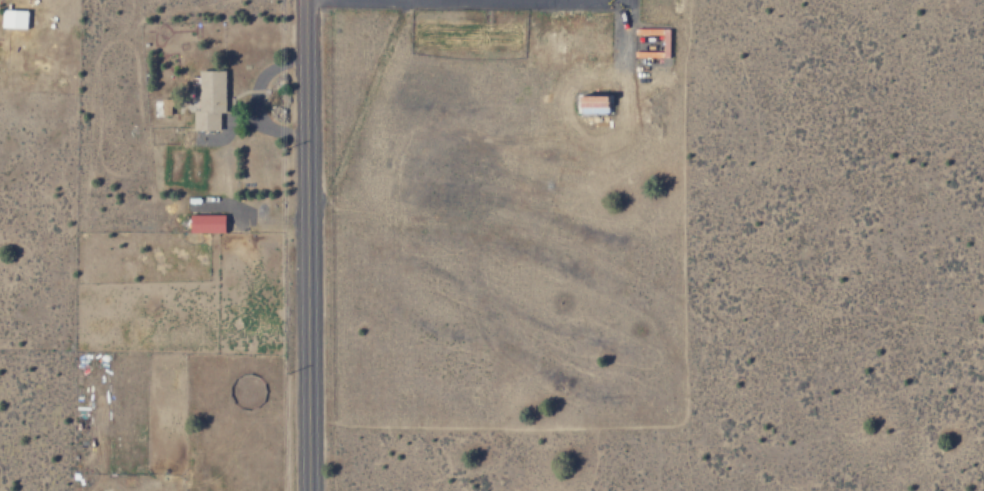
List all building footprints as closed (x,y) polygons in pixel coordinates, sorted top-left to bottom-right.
[(5,27),(30,28),(31,10),(5,9),(5,27)] [(228,69),(201,70),(202,110),(195,110),(196,130),(222,129),(222,112),(229,112),(228,69)] [(573,113),(609,112),(609,94),(573,95),(573,113)] [(177,114),(176,98),(162,98),(162,114),(177,114)] [(193,215),(194,232),(229,232),(229,214),(193,215)]
